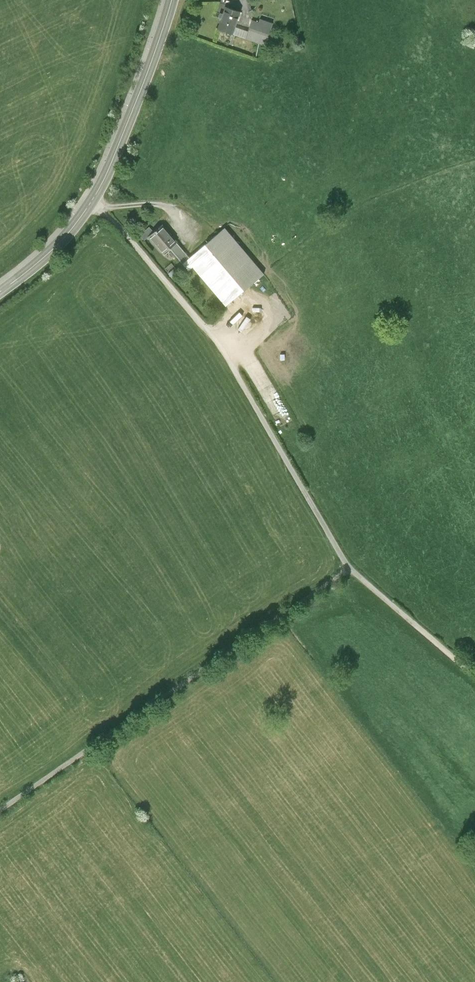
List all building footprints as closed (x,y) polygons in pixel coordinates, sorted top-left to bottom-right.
[(239,12),(225,7),(219,29),(232,33),(234,26),(239,12)] [(259,23),(252,21),(249,31),(246,38),(260,42),(265,44),(273,19),(262,15),(259,23)] [(234,26),(232,33),(246,38),(249,31),(234,26)] [(224,305),(265,271),(226,225),(190,256),(185,260),(224,305)] [(185,260),(190,256),(165,226),(156,234),(151,238),(163,253),(170,248),(182,263),(185,260)] [(151,238),(156,234),(151,227),(141,236),(146,242),(151,238)]
